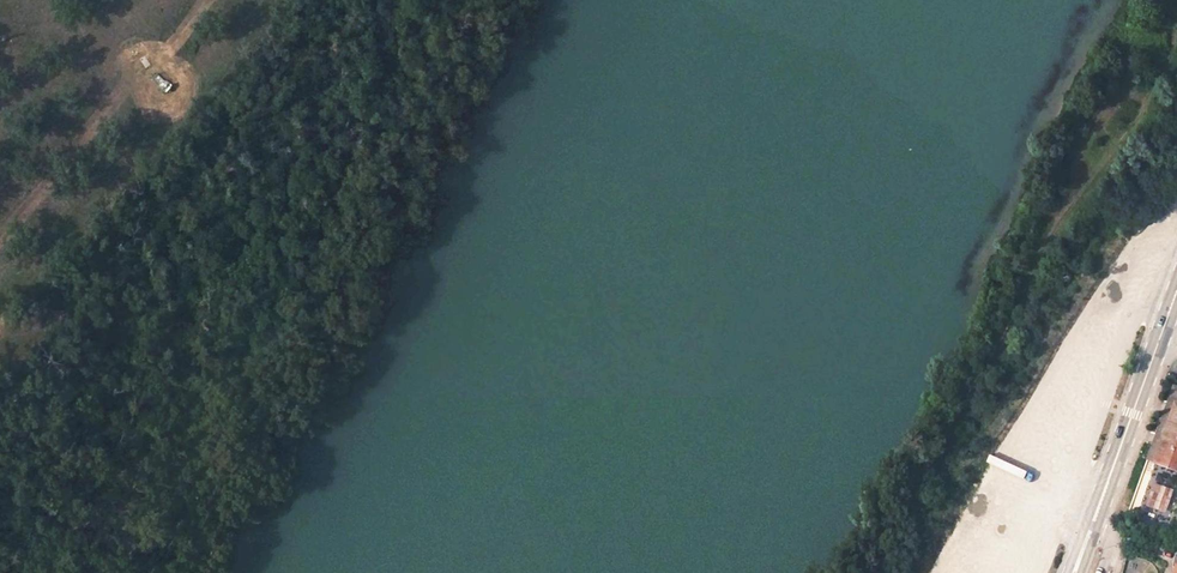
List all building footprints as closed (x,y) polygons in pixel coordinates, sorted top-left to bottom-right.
[(1176,405),(1176,388),(1174,387),(1169,402),(1176,405)] [(1176,405),(1155,463),(1176,471),(1176,405)] [(1176,495),(1176,472),(1153,466),(1140,516),(1169,524),(1176,495)]
